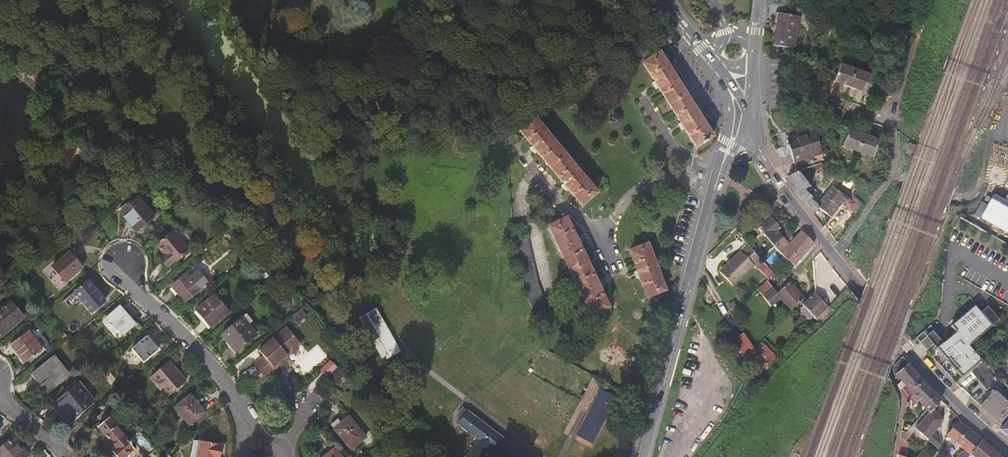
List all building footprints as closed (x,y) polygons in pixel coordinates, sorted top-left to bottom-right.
[(782,14),(779,47),(799,49),(802,16),(782,14)] [(893,39),(904,42),(907,33),(897,29),(893,39)] [(665,46),(667,45),(673,40),(667,32),(659,39),(665,46)] [(713,138),(661,54),(645,64),(656,81),(652,83),(657,90),(661,89),(682,123),(679,125),(683,131),(687,130),(697,147),(713,138)] [(834,81),(864,92),(870,74),(841,64),(834,81)] [(568,190),(581,205),(595,193),(533,118),(519,129),(534,147),(531,149),(535,155),(538,153),(563,183),(560,186),(565,192),(568,190)] [(790,145),(797,172),(799,171),(816,167),(813,156),(823,154),(817,132),(789,139),(787,130),(776,133),(780,148),(790,145)] [(843,148),(873,159),(879,141),(849,131),(843,148)] [(789,177),(789,178),(794,186),(798,194),(799,196),(807,190),(811,187),(808,185),(809,184),(799,171),(797,172),(789,177)] [(842,185),(845,181),(838,177),(836,176),(835,176),(832,180),(842,185)] [(833,187),(818,207),(819,207),(826,213),(831,217),(842,205),(850,210),(855,203),(851,200),(833,187)] [(813,198),(807,190),(799,196),(799,197),(807,207),(813,214),(819,207),(818,207),(811,200),(813,198)] [(987,196),(976,217),(1007,235),(1007,207),(987,196)] [(121,213),(137,232),(156,217),(139,198),(121,213)] [(850,210),(856,216),(857,215),(863,207),(859,203),(854,199),(853,198),(851,200),(855,203),(850,210)] [(772,244),(774,246),(783,236),(778,230),(780,227),(767,212),(761,218),(751,227),(756,231),(759,229),(772,244)] [(826,213),(818,222),(823,227),(831,217),(826,213)] [(549,228),(589,317),(607,309),(599,291),(602,289),(599,282),(595,283),(578,245),(581,243),(578,237),(575,238),(566,220),(549,228)] [(197,245),(180,225),(157,244),(168,256),(166,258),(172,266),(197,245)] [(781,254),(794,266),(814,244),(813,242),(804,233),(802,230),(794,239),(789,234),(785,238),(783,236),(774,246),(781,254)] [(525,242),(511,245),(513,258),(521,296),(529,319),(543,315),(534,287),(525,242)] [(664,289),(648,244),(629,251),(636,271),(633,272),(635,278),(639,277),(645,296),(664,289)] [(756,269),(763,263),(760,259),(757,256),(748,245),(719,269),(731,283),(752,265),(756,269)] [(67,281),(82,267),(70,253),(54,266),(67,281)] [(171,267),(172,266),(166,258),(164,259),(171,267)] [(172,287),(186,304),(209,283),(199,272),(189,281),(185,277),(172,287)] [(791,311),(804,298),(795,288),(784,277),(774,287),(768,280),(758,290),(771,307),(780,300),(791,311)] [(92,280),(89,283),(106,302),(109,300),(92,280)] [(106,302),(89,283),(77,293),(94,314),(107,303),(106,302)] [(84,303),(77,293),(69,299),(77,309),(84,303)] [(814,317),(820,324),(833,311),(829,307),(828,308),(815,294),(815,293),(810,297),(807,300),(802,304),(803,305),(800,309),(810,320),(814,317)] [(212,329),(229,314),(215,297),(198,312),(212,329)] [(355,311),(378,351),(393,342),(370,302),(355,311)] [(25,319),(12,303),(0,313),(0,333),(4,337),(25,319)] [(938,349),(963,378),(971,371),(983,360),(970,346),(993,326),(992,325),(993,324),(982,312),(981,313),(975,306),(952,326),(957,332),(944,344),(938,349)] [(125,336),(137,327),(125,313),(120,307),(106,318),(111,323),(114,322),(125,336)] [(988,307),(982,312),(993,324),(999,319),(988,307)] [(128,310),(125,313),(137,327),(140,324),(128,310)] [(237,353),(257,336),(242,319),(222,336),(237,353)] [(311,337),(297,320),(269,343),(274,349),(284,360),(298,348),(301,346),(304,346),(308,343),(309,339),(311,337)] [(934,333),(936,331),(932,326),(917,339),(921,344),(928,338),(934,333)] [(30,330),(27,333),(42,351),(45,348),(30,330)] [(27,364),(42,351),(27,333),(11,346),(27,364)] [(930,341),(938,349),(944,344),(937,336),(934,333),(928,338),(930,341)] [(150,337),(147,339),(159,352),(162,350),(150,337)] [(771,359),(759,348),(755,352),(741,337),(735,343),(761,369),(771,359)] [(144,364),(159,352),(147,339),(133,351),(144,364)] [(765,343),(759,348),(771,359),(775,354),(765,343)] [(284,360),(274,349),(265,357),(276,370),(300,350),(301,346),(298,348),(284,360)] [(895,375),(897,374),(909,363),(906,359),(903,356),(895,365),(894,370),(895,375)] [(36,373),(44,384),(43,385),(49,393),(70,376),(55,357),(36,373)] [(985,359),(983,360),(971,371),(988,389),(997,381),(999,384),(998,386),(1007,396),(1007,385),(985,359)] [(899,385),(905,396),(922,379),(916,371),(909,363),(897,374),(903,380),(899,385)] [(168,397),(185,383),(170,364),(152,378),(168,397)] [(917,399),(926,407),(929,410),(931,408),(941,399),(933,391),(925,382),(922,379),(905,396),(908,403),(912,408),(917,399)] [(588,380),(585,386),(591,388),(593,382),(588,380)] [(56,403),(63,411),(66,410),(74,420),(95,402),(80,383),(56,403)] [(980,404),(997,420),(1007,408),(1007,402),(994,389),(985,399),(980,404)] [(597,390),(577,436),(594,443),(613,397),(597,390)] [(190,426),(204,414),(190,397),(175,409),(190,426)] [(926,407),(908,432),(911,435),(916,428),(929,410),(926,407)] [(489,451),(496,456),(529,456),(471,408),(457,425),(477,441),(463,456),(484,456),(489,451)] [(916,428),(935,450),(938,446),(937,440),(930,433),(941,417),(931,408),(929,410),(916,428)] [(72,422),(74,420),(66,410),(63,411),(72,422)] [(358,427),(347,415),(333,427),(351,447),(365,435),(358,427)] [(111,418),(108,421),(121,436),(124,433),(111,418)] [(108,442),(110,445),(115,440),(121,436),(108,421),(107,420),(97,429),(108,442)] [(981,440),(957,420),(944,434),(962,449),(956,456),(967,456),(981,440)] [(999,429),(1007,435),(1007,420),(999,429)] [(911,435),(908,432),(903,429),(902,435),(902,438),(907,441),(911,435)] [(438,430),(435,433),(449,448),(452,445),(438,430)] [(121,436),(115,440),(110,445),(115,450),(111,453),(110,454),(111,456),(110,456),(125,456),(133,450),(121,436)] [(29,456),(13,439),(0,450),(0,456),(29,456)] [(981,440),(967,456),(1007,456),(1001,451),(1000,451),(998,454),(981,440)] [(219,456),(221,448),(199,443),(196,456),(215,456),(219,456)] [(107,447),(111,453),(115,450),(110,445),(107,447)]
